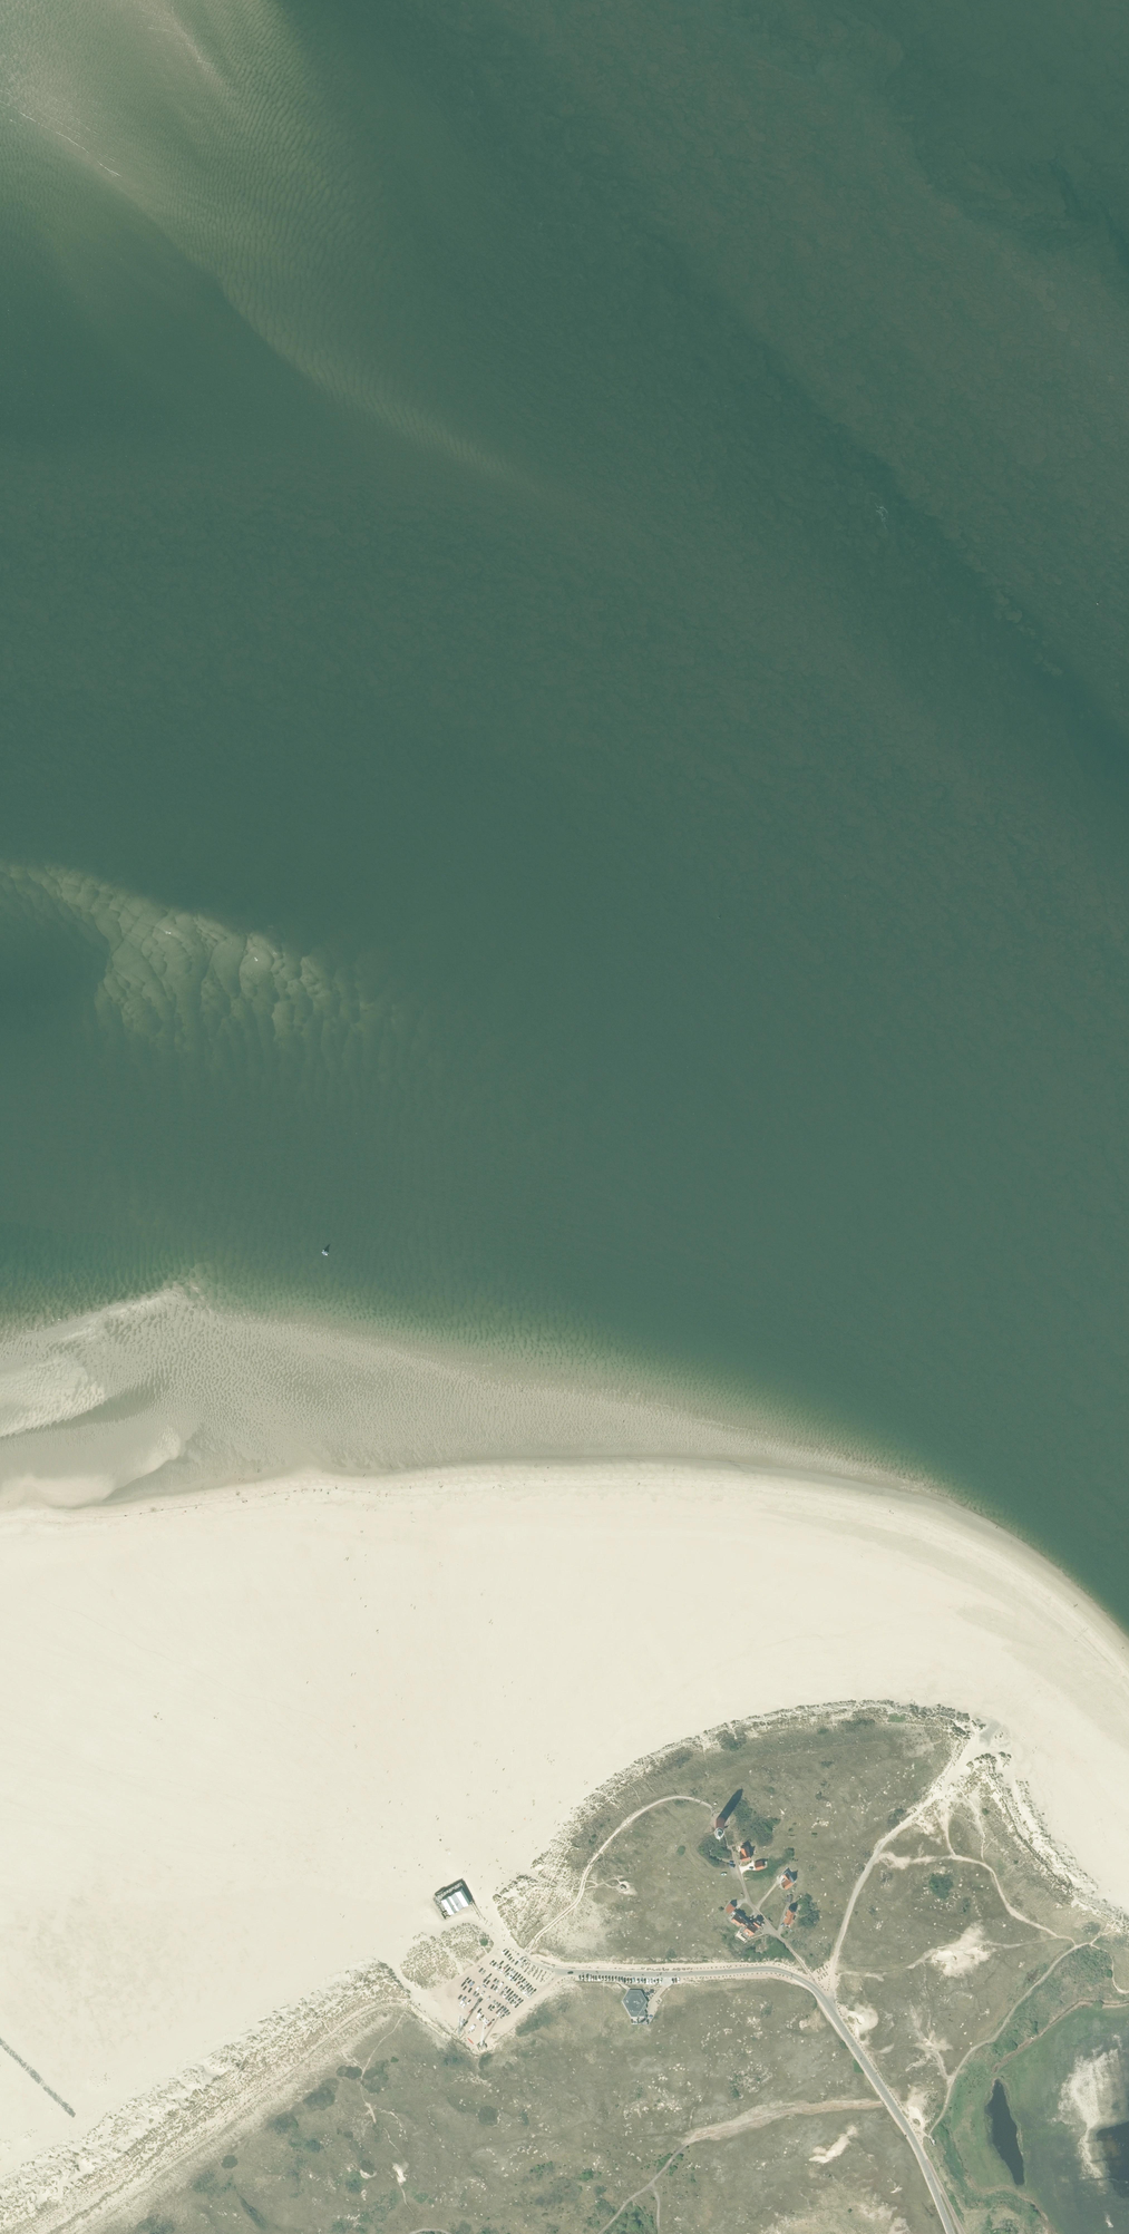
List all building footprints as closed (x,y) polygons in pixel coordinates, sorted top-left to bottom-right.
[(719,1826),(721,1827),(723,1826),(725,1824),(725,1823),(725,1821),(725,1819),(723,1817),(721,1816),(718,1817),(716,1818),(716,1821),(716,1823),(717,1825),(719,1826)] [(743,1852),(740,1853),(742,1860),(751,1857),(748,1845),(741,1847),(743,1852)] [(762,1860),(755,1862),(757,1869),(764,1867),(762,1860)] [(786,1878),(781,1881),(786,1888),(795,1882),(787,1870),(782,1873),(786,1878)] [(462,1887),(441,1898),(450,1913),(460,1907),(470,1902),(462,1887)] [(730,1902),(726,1908),(731,1913),(732,1912),(734,1909),(736,1906),(730,1902)] [(789,1908),(784,1919),(791,1922),(795,1910),(789,1908)] [(740,1923),(743,1925),(747,1920),(744,1917),(744,1916),(737,1911),(736,1911),(734,1909),(732,1912),(734,1914),(731,1919),(739,1924),(740,1923)] [(747,1920),(743,1925),(745,1926),(744,1928),(745,1928),(743,1931),(750,1935),(752,1933),(755,1929),(758,1930),(760,1927),(759,1926),(763,1921),(756,1917),(753,1922),(750,1920),(749,1921),(747,1920)] [(629,1992),(623,2003),(629,2013),(630,2013),(630,2016),(632,2019),(638,2019),(639,2018),(644,2018),(646,2014),(644,2010),(645,2010),(646,2008),(646,2007),(644,2006),(646,2003),(644,1999),(641,1992),(629,1992)]
